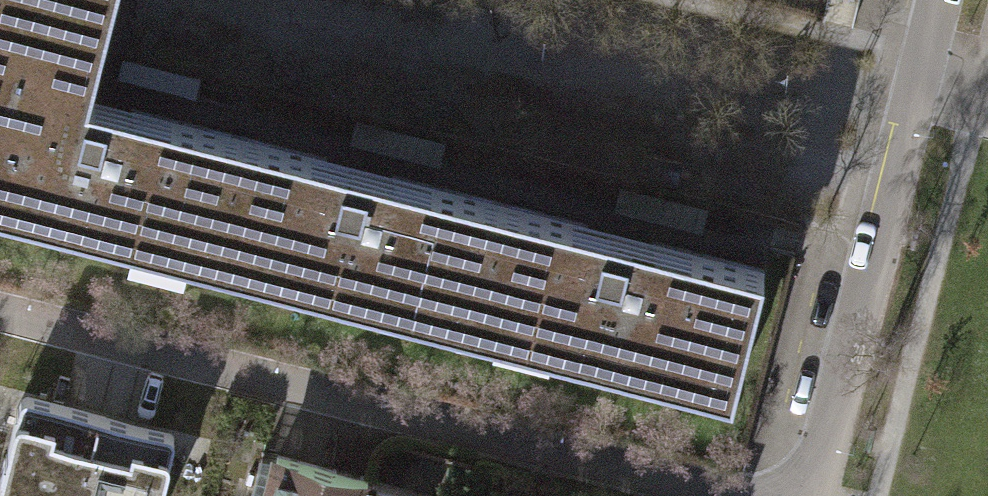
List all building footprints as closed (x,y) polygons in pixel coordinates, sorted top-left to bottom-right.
[(200,262),(235,137),(58,92),(77,16),(11,0),(0,0),(0,211),(200,262)] [(77,16),(82,0),(11,0),(77,16)] [(235,137),(200,262),(464,329),(495,203),(235,137)] [(756,269),(495,203),(464,329),(724,395),(756,269)] [(1,495),(159,495),(174,437),(27,398),(1,495)] [(262,495),(376,495),(380,480),(274,451),(262,495)]
